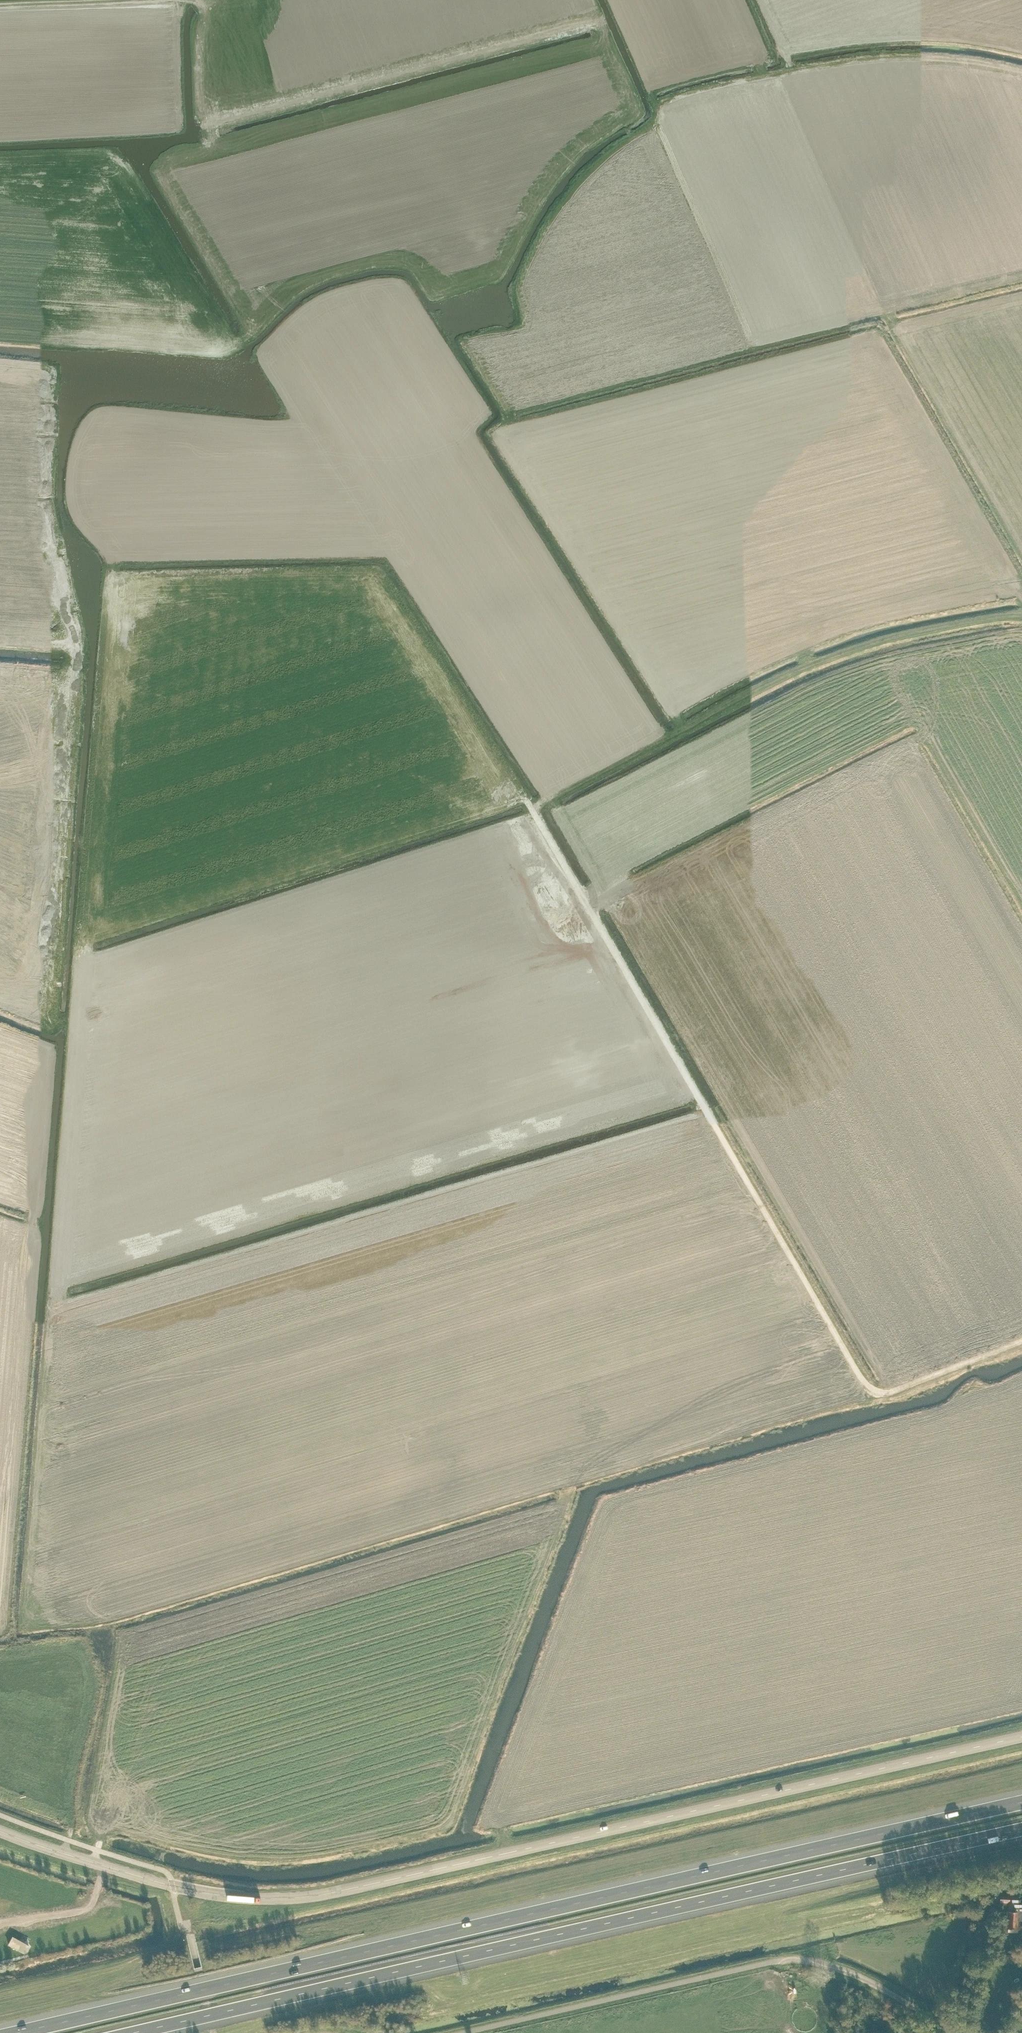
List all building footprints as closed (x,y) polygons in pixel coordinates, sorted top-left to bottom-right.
[(1020,1929),(1020,1920),(1021,1920),(1021,1903),(1020,1903),(1020,1895),(1018,1895),(1018,1894),(1001,1893),(1001,1891),(991,1891),(991,1903),(1009,1904),(1009,1905),(1009,1911),(1007,1911),(1006,1928),(1020,1929)] [(13,1939),(9,1946),(25,1955),(29,1947),(13,1939)]
